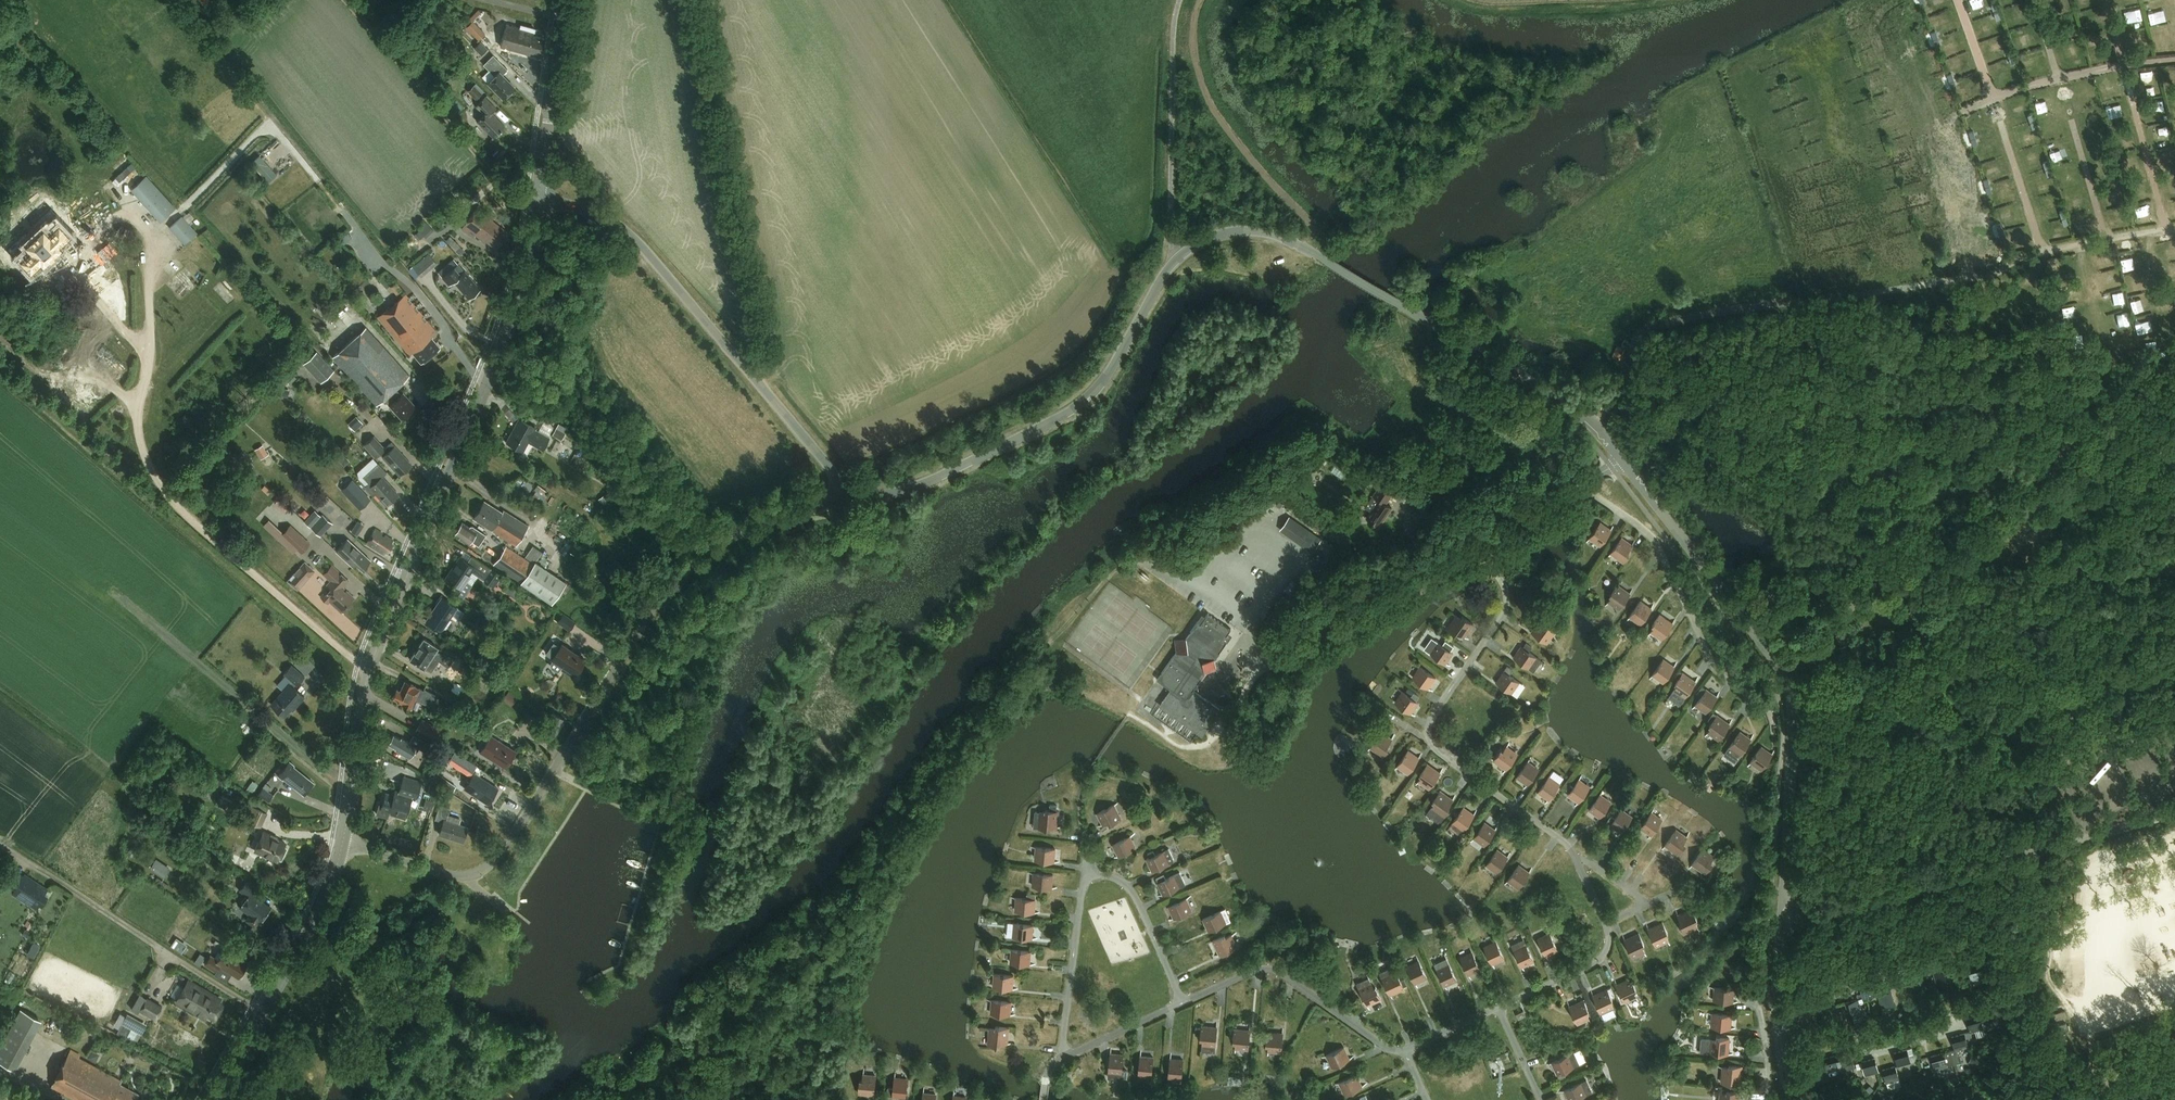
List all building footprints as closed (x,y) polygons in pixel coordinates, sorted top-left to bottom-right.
[(2051,8),(2066,4),(2065,0),(2048,0),(2051,8)] [(2168,6),(2150,8),(2152,20),(2170,18),(2168,6)] [(2085,20),(2087,30),(2101,27),(2099,17),(2085,20)] [(507,24),(501,46),(530,54),(531,50),(541,53),(545,37),(534,35),(536,28),(521,24),(521,27),(507,24)] [(1947,35),(1951,49),(1961,46),(1958,32),(1947,35)] [(2174,33),(2157,34),(2158,44),(2174,43),(2174,33)] [(1991,52),(2005,47),(2001,35),(1987,40),(1991,52)] [(2064,43),(2068,58),(2078,55),(2074,40),(2064,43)] [(2042,66),(2037,50),(2024,54),(2029,70),(2042,66)] [(510,71),(494,54),(484,64),(495,76),(488,82),(504,98),(515,87),(504,76),(510,71)] [(2011,58),(1996,62),(2001,80),(2015,76),(2011,58)] [(465,92),(473,100),(478,95),(470,87),(465,92)] [(505,126),(492,112),(497,108),(486,97),(476,106),(484,114),(477,120),(494,137),(505,126)] [(2159,137),(2171,135),(2168,122),(2157,124),(2159,137)] [(2117,137),(2118,148),(2135,146),(2133,135),(2117,137)] [(2049,153),(2064,151),(2062,140),(2047,143),(2049,153)] [(171,227),(185,243),(197,232),(146,176),(132,188),(161,220),(168,214),(175,222),(171,227)] [(2066,200),(2069,212),(2084,208),(2081,197),(2066,200)] [(479,205),(462,229),(474,237),(476,235),(485,242),(486,241),(497,249),(507,236),(503,233),(506,230),(493,220),(495,217),(479,205)] [(2003,224),(2024,218),(2021,206),(1999,212),(2003,224)] [(43,255),(45,258),(63,242),(61,239),(71,230),(61,219),(60,220),(57,217),(48,225),(46,223),(28,239),(30,241),(21,249),(24,252),(23,254),(33,265),(43,255)] [(425,237),(434,229),(426,222),(418,229),(419,231),(416,233),(420,238),(423,235),(425,237)] [(452,236),(448,241),(463,252),(466,247),(452,236)] [(420,275),(437,261),(430,253),(413,267),(420,275)] [(453,258),(438,271),(449,284),(454,280),(469,298),(481,288),(465,270),(453,258)] [(2126,279),(2127,291),(2142,290),(2141,278),(2126,279)] [(396,294),(402,289),(396,282),(390,287),(396,294)] [(432,337),(437,332),(406,294),(379,317),(410,354),(413,352),(421,362),(440,346),(432,337)] [(2148,298),(2132,301),(2133,312),(2150,309),(2148,298)] [(2138,333),(2156,330),(2154,318),(2136,321),(2138,333)] [(416,405),(403,391),(401,393),(396,387),(410,375),(366,327),(334,356),(377,405),(384,398),(402,418),(416,405)] [(1611,358),(1620,362),(1625,349),(1617,345),(1611,358)] [(334,370),(317,351),(303,363),(321,382),(334,370)] [(357,430),(365,423),(359,415),(350,422),(357,430)] [(543,449),(550,437),(536,429),(537,427),(519,418),(506,441),(524,450),(529,441),(543,449)] [(562,439),(568,428),(559,423),(552,434),(562,439)] [(1435,426),(1425,441),(1438,448),(1447,433),(1435,426)] [(374,436),(365,444),(376,457),(381,453),(383,456),(400,475),(412,464),(392,442),(385,448),(374,436)] [(261,459),(269,454),(263,444),(255,449),(261,459)] [(373,468),(366,476),(373,484),(368,488),(374,495),(376,493),(386,505),(399,493),(387,480),(390,476),(378,464),(373,468)] [(359,505),(367,497),(352,481),(343,489),(359,505)] [(1379,526),(1392,507),(1386,503),(1392,494),(1380,486),(1373,495),(1379,499),(1367,517),(1379,526)] [(604,494),(598,499),(603,505),(604,504),(607,508),(611,505),(608,501),(609,501),(604,494)] [(513,535),(520,539),(529,525),(504,510),(503,512),(485,500),(480,507),(483,509),(482,511),(507,526),(504,530),(513,536),(513,535)] [(264,507),(265,519),(297,518),(297,506),(264,507)] [(516,545),(520,539),(513,535),(513,536),(504,530),(507,526),(482,511),(483,509),(480,507),(474,517),(493,530),(492,530),(516,545)] [(1278,526),(1311,550),(1321,537),(1288,512),(1278,526)] [(320,516),(311,527),(320,536),(331,524),(321,515),(320,516)] [(266,519),(262,524),(293,552),(297,548),(300,551),(309,541),(288,521),(279,530),(266,519)] [(357,534),(363,524),(356,519),(350,529),(357,534)] [(470,525),(470,526),(463,521),(455,533),(463,538),(463,540),(466,542),(468,542),(469,543),(471,540),(476,543),(475,544),(478,546),(486,534),(473,525),(470,525)] [(1601,522),(1590,537),(1601,545),(1612,529),(1601,522)] [(384,553),(386,550),(388,551),(393,544),(391,544),(393,540),(376,529),(367,543),(384,553)] [(1633,545),(1622,537),(1611,553),(1624,562),(1629,554),(1627,552),(1633,545)] [(363,568),(371,559),(348,538),(337,550),(353,566),(357,562),(363,568)] [(534,563),(542,551),(533,545),(525,557),(534,563)] [(521,583),(534,564),(506,546),(494,564),(521,583)] [(495,586),(501,575),(471,555),(467,561),(460,556),(445,579),(456,587),(454,590),(464,597),(473,585),(466,581),(473,570),(482,576),(481,577),(495,586)] [(566,582),(536,561),(534,564),(521,583),(552,604),(558,594),(564,597),(571,586),(566,583),(566,582)] [(297,590),(314,571),(304,562),(287,581),(297,590)] [(326,591),(321,596),(328,603),(329,601),(341,612),(354,597),(343,587),(349,581),(339,572),(332,566),(324,575),(331,581),(327,585),(331,588),(328,592),(326,591)] [(1295,597),(1303,587),(1292,578),(1284,589),(1295,597)] [(1542,591),(1547,589),(1542,580),(1537,583),(1542,591)] [(520,601),(521,601),(525,595),(507,582),(502,588),(502,589),(520,601)] [(1630,593),(1618,584),(1610,595),(1612,596),(1609,601),(1619,608),(1630,593)] [(465,612),(457,607),(442,597),(426,620),(429,622),(442,630),(447,622),(452,614),(460,619),(465,612)] [(1641,600),(1630,616),(1641,624),(1652,608),(1641,600)] [(1177,650),(1157,679),(1172,689),(1161,705),(1202,735),(1221,709),(1193,690),(1206,671),(1217,669),(1215,659),(1227,641),(1224,639),(1231,628),(1209,612),(1201,623),(1198,621),(1186,638),(1176,640),(1177,650)] [(556,622),(569,631),(576,622),(562,613),(556,622)] [(1655,626),(1651,631),(1662,639),(1673,623),(1660,614),(1653,625),(1655,626)] [(1456,615),(1447,628),(1455,633),(1457,631),(1465,637),(1474,624),(1463,616),(1461,618),(1456,615)] [(1541,619),(1532,631),(1547,642),(1555,632),(1550,628),(1552,626),(1541,619)] [(1846,645),(1841,631),(1834,633),(1839,647),(1846,645)] [(1431,637),(1424,648),(1430,652),(1446,663),(1454,653),(1450,650),(1454,645),(1446,640),(1442,645),(1431,637)] [(438,647),(424,638),(410,659),(424,668),(425,666),(431,670),(438,660),(448,666),(455,656),(446,650),(443,654),(436,650),(438,647)] [(553,660),(549,665),(558,672),(562,666),(575,676),(586,660),(562,643),(551,659),(553,660)] [(1534,671),(1542,660),(1529,651),(1532,647),(1527,643),(1523,647),(1521,646),(1514,657),(1534,671)] [(518,662),(526,651),(519,646),(517,649),(514,646),(508,655),(518,662)] [(1664,659),(1653,674),(1664,682),(1675,666),(1664,659)] [(296,684),(297,685),(305,676),(292,664),(284,673),(293,681),(290,684),(289,683),(271,703),(284,716),(291,708),(293,709),(305,696),(294,686),(296,684)] [(1436,678),(1420,667),(1413,677),(1429,688),(1436,678)] [(1519,682),(1504,671),(1496,682),(1512,693),(1519,682)] [(1682,673),(1679,671),(1676,676),(1679,678),(1676,683),(1678,684),(1669,696),(1680,704),(1696,681),(1683,672),(1682,673)] [(397,688),(393,697),(403,702),(402,703),(411,707),(415,698),(420,700),(419,700),(427,704),(431,706),(436,695),(432,693),(424,689),(424,690),(413,685),(414,684),(405,680),(400,690),(397,688)] [(1696,704),(1706,712),(1717,696),(1707,689),(1696,704)] [(1410,697),(1403,691),(1396,702),(1411,713),(1419,702),(1416,700),(1418,696),(1413,693),(1410,697)] [(474,696),(469,704),(481,710),(485,702),(474,696)] [(1730,724),(1717,714),(1710,725),(1712,727),(1708,732),(1719,739),(1730,724)] [(423,719),(416,731),(435,741),(441,729),(423,719)] [(1387,746),(1392,738),(1380,729),(1372,740),(1374,742),(1371,747),(1383,756),(1389,748),(1387,746)] [(1741,731),(1730,747),(1740,754),(1751,738),(1741,731)] [(391,736),(389,740),(389,742),(389,743),(396,747),(395,749),(410,757),(417,746),(425,751),(429,744),(414,735),(410,742),(402,737),(401,738),(394,734),(393,735),(391,736)] [(480,752),(505,767),(515,750),(491,735),(480,752)] [(1501,749),(1494,760),(1506,769),(1517,754),(1507,746),(1503,751),(1501,749)] [(1762,746),(1751,762),(1762,769),(1773,753),(1762,746)] [(1408,773),(1419,757),(1409,750),(1398,766),(1408,773)] [(465,788),(488,803),(498,788),(479,776),(483,769),(455,751),(449,760),(473,776),(465,788)] [(283,778),(284,777),(304,794),(314,782),(293,765),(294,764),(290,761),(278,775),(283,778)] [(1528,761),(1517,777),(1528,784),(1539,769),(1528,761)] [(1430,788),(1441,772),(1428,763),(1420,774),(1422,776),(1419,781),(1430,788)] [(452,791),(456,785),(443,775),(438,781),(452,791)] [(379,804),(376,814),(388,817),(389,814),(405,819),(412,796),(416,798),(421,781),(404,776),(400,787),(399,791),(395,790),(394,795),(386,792),(382,805),(379,804)] [(1549,776),(1538,792),(1549,799),(1560,784),(1549,776)] [(252,779),(248,788),(254,791),(258,782),(252,779)] [(1570,792),(1568,795),(1579,802),(1590,787),(1579,779),(1573,787),(1570,792)] [(264,787),(259,793),(269,801),(274,795),(268,790),(271,787),(266,783),(263,786),(264,787)] [(1427,814),(1440,823),(1450,809),(1448,807),(1453,799),(1440,790),(1433,801),(1435,803),(1427,814)] [(1589,810),(1600,817),(1611,802),(1600,794),(1589,810)] [(1059,811),(1057,811),(1057,805),(1050,804),(1050,810),(1046,810),(1046,812),(1035,811),(1034,827),(1048,828),(1048,825),(1058,826),(1059,811)] [(1110,824),(1121,818),(1115,804),(1097,813),(1103,824),(1108,822),(1110,824)] [(262,827),(268,813),(253,805),(246,819),(262,827)] [(442,822),(438,834),(462,841),(466,827),(457,824),(458,819),(446,815),(448,808),(439,805),(434,819),(442,822)] [(1450,827),(1460,834),(1474,814),(1464,807),(1450,827)] [(1611,824),(1611,825),(1621,832),(1632,816),(1621,809),(1615,818),(1611,824)] [(2125,810),(2117,814),(2121,822),(2129,819),(2125,810)] [(1641,827),(1651,835),(1662,819),(1652,812),(1641,827)] [(1485,845),(1496,829),(1485,822),(1474,837),(1485,845)] [(1687,837),(1676,829),(1665,845),(1678,854),(1686,843),(1684,842),(1687,837)] [(277,837),(264,831),(255,850),(277,860),(278,858),(281,859),(286,847),(285,846),(284,844),(285,842),(277,838),(277,837)] [(1119,856),(1136,847),(1130,835),(1113,844),(1119,856)] [(1054,861),(1056,848),(1037,847),(1036,860),(1054,861)] [(1174,860),(1169,848),(1156,854),(1154,850),(1149,853),(1151,857),(1147,859),(1152,870),(1169,862),(1174,860)] [(1703,848),(1692,864),(1705,873),(1713,862),(1711,861),(1714,856),(1703,848)] [(1497,872),(1508,856),(1497,849),(1486,865),(1497,872)] [(150,867),(164,877),(171,868),(156,858),(155,860),(148,855),(143,862),(150,867)] [(1519,887),(1530,872),(1519,864),(1508,880),(1519,887)] [(1158,882),(1163,894),(1185,884),(1179,872),(1158,882)] [(1052,887),(1053,874),(1034,873),(1033,886),(1052,887)] [(12,892),(13,892),(37,907),(39,902),(42,904),(47,895),(44,893),(47,889),(24,874),(18,883),(12,878),(6,888),(12,892)] [(255,926),(259,920),(259,921),(270,906),(251,892),(256,885),(248,879),(240,890),(248,895),(239,906),(250,914),(246,919),(255,926)] [(1017,897),(1016,910),(1035,912),(1036,899),(1017,897)] [(1174,918),(1191,910),(1186,898),(1169,906),(1174,918)] [(1684,933),(1698,926),(1695,921),(1698,920),(1692,908),(1678,915),(1682,923),(1680,924),(1684,933)] [(1209,931),(1226,923),(1220,911),(1203,919),(1209,931)] [(1657,946),(1668,940),(1666,935),(1668,934),(1663,922),(1649,928),(1657,946)] [(1014,923),(1013,936),(1032,938),(1034,925),(1014,923)] [(1546,955),(1558,950),(1550,933),(1538,938),(1546,955)] [(1633,957),(1645,951),(1642,946),(1645,945),(1639,933),(1625,939),(1633,957)] [(1220,954),(1237,946),(1232,934),(1226,937),(1225,934),(1213,940),(1220,954)] [(174,944),(185,951),(190,943),(180,936),(174,944)] [(1524,938),(1512,944),(1523,967),(1534,961),(1524,938)] [(1493,964),(1504,958),(1496,941),(1484,946),(1493,964)] [(205,964),(215,971),(219,965),(238,977),(247,962),(225,948),(218,959),(211,954),(205,964)] [(1012,949),(1011,962),(1030,964),(1031,951),(1012,949)] [(204,963),(208,954),(203,952),(199,960),(204,963)] [(1469,975),(1481,969),(1473,952),(1461,957),(1469,975)] [(1447,958),(1435,963),(1445,986),(1457,980),(1447,958)] [(1415,983),(1427,978),(1419,960),(1407,966),(1415,983)] [(1971,981),(1984,977),(1980,964),(1967,968),(1971,981)] [(1405,988),(1404,986),(1407,984),(1405,978),(1401,980),(1399,976),(1397,977),(1392,967),(1380,972),(1391,994),(1405,988)] [(1953,986),(1947,968),(1933,972),(1939,990),(1953,986)] [(1911,986),(1924,983),(1920,969),(1908,972),(1911,986)] [(1013,988),(1014,975),(995,974),(994,987),(1013,988)] [(1369,977),(1357,983),(1368,1005),(1382,999),(1376,987),(1374,988),(1369,977)] [(1625,1002),(1637,996),(1634,991),(1637,990),(1631,978),(1617,984),(1625,1002)] [(188,979),(176,1000),(197,1012),(198,1010),(205,1014),(206,1012),(215,1017),(222,1003),(218,1001),(220,997),(188,979)] [(1863,999),(1876,995),(1872,983),(1859,987),(1863,999)] [(1734,989),(1715,987),(1714,1000),(1733,1002),(1734,989)] [(1601,1012),(1613,1007),(1611,1002),(1613,1000),(1607,988),(1593,995),(1601,1012)] [(1883,1007),(1896,1003),(1892,990),(1879,993),(1883,1007)] [(138,1012),(140,1009),(155,1018),(163,1005),(147,996),(146,997),(139,994),(131,1008),(138,1012)] [(1578,1023),(1589,1018),(1587,1013),(1589,1011),(1584,999),(1570,1006),(1578,1023)] [(1864,1003),(1863,999),(1845,1004),(1851,1023),(1864,1020),(1860,1005),(1864,1003)] [(1010,1014),(1012,1001),(993,1000),(991,1013),(1010,1014)] [(0,1056),(0,1058),(23,1068),(46,1016),(22,1006),(0,1056)] [(1519,1018),(1526,1015),(1524,1010),(1517,1013),(1519,1018)] [(2065,1010),(2054,1013),(2055,1019),(2066,1017),(2065,1010)] [(142,1034),(148,1024),(128,1013),(126,1016),(121,1013),(117,1019),(122,1022),(142,1033),(142,1034)] [(1732,1015),(1713,1013),(1712,1026),(1731,1028),(1732,1015)] [(1950,1051),(1931,1056),(1935,1069),(1948,1066),(1962,1062),(1960,1053),(1961,1052),(1960,1049),(1969,1046),(1966,1036),(1972,1034),(1971,1031),(1983,1028),(1980,1017),(1967,1020),(1970,1031),(1965,1033),(1951,1036),(1955,1050),(1950,1051)] [(137,1043),(142,1033),(122,1022),(117,1032),(137,1043)] [(2066,1022),(2057,1025),(2058,1030),(2068,1028),(2066,1022)] [(1201,1039),(1203,1039),(1202,1050),(1215,1051),(1217,1027),(1202,1025),(1202,1028),(1196,1027),(1195,1034),(1201,1035),(1201,1039)] [(1008,1043),(1009,1027),(996,1026),(996,1029),(990,1028),(988,1044),(1002,1045),(1002,1042),(1008,1043)] [(1249,1049),(1250,1030),(1235,1028),(1234,1042),(1236,1042),(1236,1048),(1249,1049)] [(1281,1052),(1283,1033),(1268,1031),(1266,1044),(1269,1045),(1268,1051),(1281,1052)] [(1702,1038),(1700,1051),(1728,1054),(1730,1038),(1717,1037),(1716,1040),(1702,1038)] [(1332,1066),(1350,1058),(1344,1047),(1327,1055),(1332,1066)] [(89,1056),(98,1060),(102,1052),(93,1048),(89,1056)] [(1898,1065),(1912,1062),(1908,1049),(1895,1053),(1898,1065)] [(113,1099),(135,1099),(139,1093),(120,1082),(122,1080),(69,1051),(50,1085),(77,1099),(110,1099),(111,1099),(113,1099)] [(1580,1063),(1574,1052),(1552,1062),(1559,1079),(1565,1076),(1563,1071),(1580,1063)] [(1108,1078),(1121,1079),(1124,1054),(1111,1053),(1108,1078)] [(1827,1073),(1847,1067),(1843,1054),(1823,1059),(1827,1073)] [(1152,1076),(1154,1057),(1141,1055),(1139,1074),(1152,1076)] [(1182,1078),(1183,1059),(1170,1058),(1169,1077),(1182,1078)] [(1866,1074),(1879,1071),(1875,1058),(1857,1063),(1857,1066),(1864,1065),(1866,1074)] [(1729,1067),(1723,1066),(1722,1082),(1731,1083),(1731,1080),(1741,1081),(1742,1066),(1729,1064),(1729,1067)] [(1886,1082),(1899,1079),(1896,1066),(1883,1069),(1886,1082)] [(874,1094),(876,1075),(863,1074),(863,1080),(860,1080),(859,1093),(874,1094)] [(1345,1094),(1362,1086),(1357,1074),(1340,1082),(1345,1094)] [(888,1088),(887,1096),(893,1096),(906,1097),(908,1078),(895,1077),(894,1088),(888,1088)] [(1593,1091),(1587,1079),(1564,1090),(1569,1099),(1576,1099),(1593,1091)] [(1720,1099),(1739,1099),(1740,1092),(1727,1090),(1727,1093),(1721,1092),(1720,1099)]
